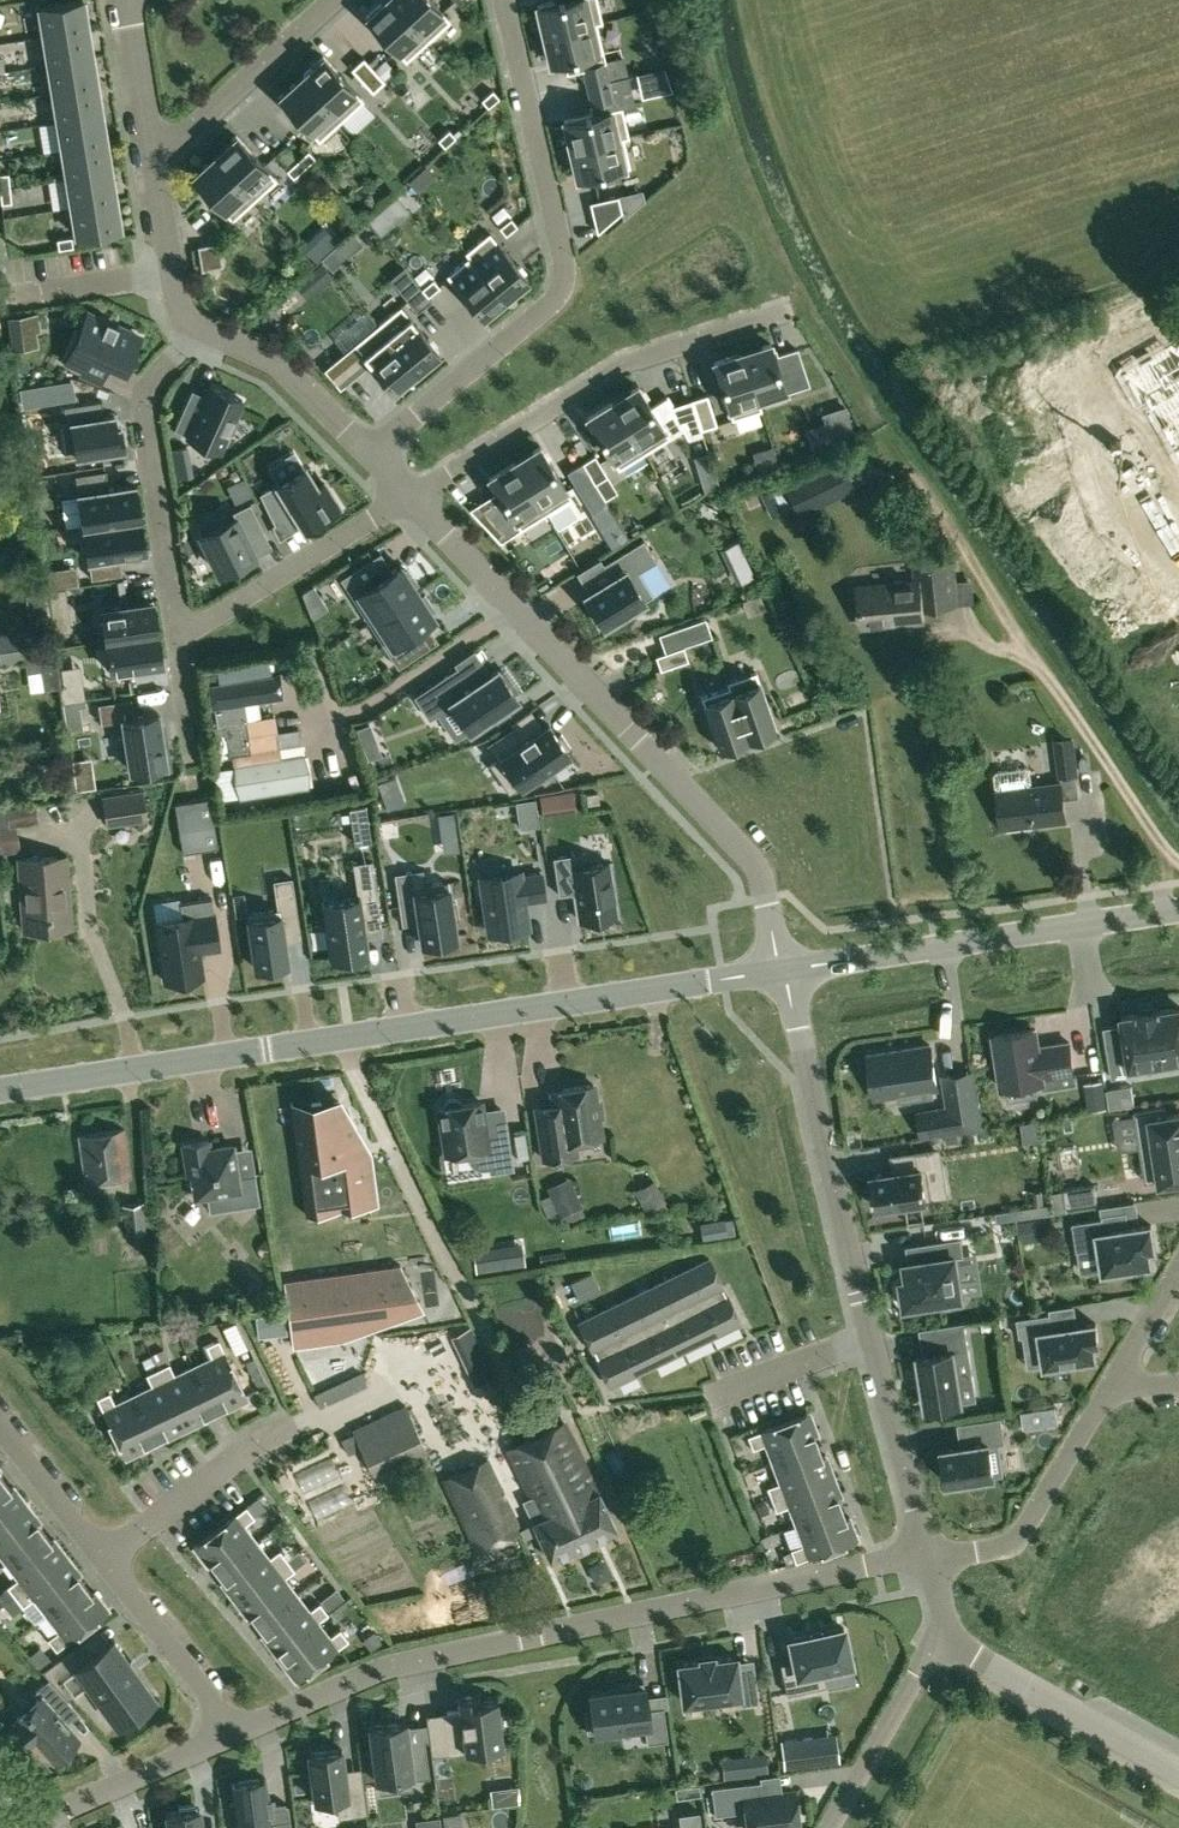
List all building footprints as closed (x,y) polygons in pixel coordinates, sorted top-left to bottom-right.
[(44,34),(88,27),(83,0),(70,0),(40,5),(44,34)] [(392,0),(383,0),(366,16),(406,60),(428,40),(392,0)] [(428,40),(450,20),(432,0),(392,0),(428,40)] [(597,0),(557,0),(537,5),(544,34),(596,22),(597,23),(602,21),(597,0)] [(597,23),(596,22),(544,34),(551,63),(603,51),(597,23)] [(88,27),(44,34),(49,63),(92,56),(88,27)] [(363,99),(323,55),(301,75),(341,119),(363,99)] [(623,55),(581,65),(586,85),(628,74),(623,55)] [(92,56),(49,63),(54,91),(97,84),(92,56)] [(351,67),(372,91),(384,80),(363,56),(351,67)] [(385,59),(375,68),(384,78),(394,69),(385,59)] [(628,74),(586,85),(592,113),(622,106),(622,108),(635,106),(628,74)] [(341,119),(301,75),(279,96),(319,140),(341,119)] [(393,78),(371,94),(381,106),(402,91),(393,78)] [(97,84),(54,91),(58,120),(101,113),(97,84)] [(492,88),(482,99),(489,105),(499,96),(492,88)] [(592,113),(564,119),(571,149),(623,136),(623,137),(629,136),(629,135),(622,108),(622,106),(592,113)] [(101,113),(58,120),(63,148),(106,141),(101,113)] [(449,128),(438,138),(444,146),(455,135),(449,128)] [(236,134),(214,155),(254,199),(276,178),(236,134)] [(623,136),(571,149),(577,178),(630,166),(623,137),(623,136)] [(106,141),(63,148),(68,177),(111,170),(106,141)] [(304,166),(315,156),(308,149),(297,159),(304,166)] [(254,199),(214,155),(192,175),(232,219),(254,199)] [(293,176),(304,166),(297,159),(287,169),(293,176)] [(111,170),(68,177),(72,205),(115,198),(111,170)] [(0,173),(0,187),(10,186),(8,172),(0,173)] [(10,186),(0,187),(0,188),(1,202),(11,201),(10,186)] [(618,195),(590,201),(597,232),(622,211),(618,195)] [(72,205),(77,235),(120,228),(115,198),(72,205)] [(499,224),(510,215),(503,205),(492,214),(499,224)] [(511,217),(499,226),(506,233),(517,224),(511,217)] [(528,278),(489,231),(465,251),(469,256),(470,255),(504,297),(528,278)] [(59,248),(73,245),(71,236),(57,238),(59,248)] [(218,241),(197,245),(201,269),(222,266),(218,241)] [(333,246),(322,257),(332,269),(344,259),(333,246)] [(481,316),(504,297),(470,255),(469,256),(447,274),(481,316)] [(322,262),(308,272),(319,286),(334,274),(322,262)] [(431,299),(404,266),(390,277),(417,310),(431,299)] [(425,266),(414,276),(422,285),(433,275),(425,266)] [(433,278),(422,287),(428,295),(439,285),(433,278)] [(401,305),(377,324),(416,370),(439,351),(401,305)] [(87,310),(71,346),(88,353),(81,369),(79,373),(99,382),(108,362),(126,370),(142,334),(87,310)] [(393,390),(415,370),(384,333),(377,324),(324,368),(337,382),(366,358),(393,390)] [(771,343),(742,352),(757,398),(758,398),(786,389),(808,381),(797,347),(778,353),(776,348),(773,349),(771,343)] [(1123,371),(1140,401),(1148,397),(1152,404),(1155,403),(1167,424),(1164,425),(1178,453),(1178,383),(1178,380),(1178,379),(1178,355),(1172,343),(1123,371)] [(742,352),(714,361),(732,418),(760,409),(762,409),(758,398),(757,398),(742,352)] [(189,395),(174,428),(188,435),(187,437),(220,451),(229,431),(232,432),(238,418),(235,417),(243,400),(210,385),(203,402),(189,395)] [(638,385),(613,401),(644,452),(670,436),(638,385)] [(707,393),(691,398),(701,428),(717,423),(707,393)] [(688,437),(702,433),(691,398),(669,405),(688,437)] [(95,400),(57,406),(59,422),(54,423),(59,456),(116,448),(113,427),(109,428),(107,415),(97,417),(95,400)] [(644,452),(613,401),(587,417),(618,468),(644,452)] [(847,405),(820,413),(831,445),(857,437),(847,405)] [(540,446),(515,462),(546,512),(571,497),(540,446)] [(595,482),(607,474),(595,454),(583,461),(590,474),(595,482)] [(799,511),(852,485),(840,460),(786,486),(799,511)] [(583,461),(567,471),(593,512),(608,502),(595,482),(590,474),(583,461)] [(497,490),(469,508),(500,541),(520,528),(546,512),(515,462),(489,477),(497,490)] [(278,481),(260,492),(275,522),(294,511),(305,528),(339,506),(324,482),(317,486),(304,466),(278,482),(278,481)] [(140,517),(135,484),(109,488),(106,469),(75,473),(83,526),(140,517)] [(716,475),(702,479),(705,488),(719,484),(716,475)] [(226,484),(235,501),(252,494),(243,476),(226,484)] [(782,485),(763,494),(771,510),(789,501),(782,485)] [(264,531),(250,502),(232,510),(235,516),(200,532),(219,570),(255,553),(248,539),(264,531)] [(145,550),(140,517),(83,526),(91,578),(122,573),(119,554),(145,550)] [(603,563),(612,577),(585,594),(592,606),(588,608),(597,623),(601,620),(604,624),(653,594),(638,571),(656,560),(643,538),(603,563)] [(1085,547),(1094,570),(1089,572),(1095,589),(1123,578),(1107,538),(1085,547)] [(720,548),(736,582),(754,575),(737,539),(720,548)] [(922,620),(921,618),(940,616),(939,606),(957,604),(952,556),(911,560),(914,582),(858,588),(862,626),(922,620)] [(407,567),(404,569),(400,564),(384,575),(379,568),(372,557),(340,577),(369,621),(417,590),(414,585),(417,582),(407,567)] [(302,592),(307,603),(321,595),(314,585),(302,592)] [(48,589),(52,617),(69,615),(65,586),(48,589)] [(434,616),(431,611),(434,608),(424,593),(421,595),(417,590),(369,621),(398,666),(429,645),(422,633),(418,627),(434,616)] [(153,600),(100,608),(105,639),(158,631),(153,600)] [(659,633),(665,651),(683,645),(712,635),(705,617),(659,633)] [(6,659),(38,654),(34,630),(0,635),(0,660),(6,659)] [(158,631),(105,639),(110,670),(163,662),(158,631)] [(688,659),(683,645),(665,651),(656,655),(660,668),(688,659)] [(269,654),(216,662),(219,679),(271,672),(269,654)] [(25,659),(28,671),(58,666),(57,655),(25,659)] [(283,671),(210,683),(213,707),(287,696),(283,671)] [(459,674),(419,709),(436,728),(456,711),(475,733),(519,696),(516,692),(519,688),(505,672),(501,675),(498,671),(474,691),(459,674)] [(756,671),(727,680),(729,686),(747,737),(775,727),(756,671)] [(13,673),(0,674),(0,696),(15,695),(13,673)] [(60,686),(62,701),(85,697),(82,683),(60,686)] [(718,747),(747,737),(729,686),(701,696),(718,747)] [(162,741),(158,711),(134,715),(131,697),(98,702),(101,722),(123,719),(125,735),(118,736),(122,757),(128,756),(130,769),(147,766),(147,771),(171,767),(167,741),(162,741)] [(63,701),(67,729),(83,726),(78,699),(63,701)] [(244,703),(215,707),(217,724),(224,722),(227,739),(249,735),(277,731),(277,729),(274,714),(260,717),(247,719),(244,703)] [(514,727),(488,744),(497,758),(489,764),(509,793),(520,785),(521,787),(539,775),(550,767),(571,753),(568,750),(572,747),(562,733),(559,735),(549,721),(542,726),(534,731),(532,728),(521,736),(514,727)] [(356,727),(361,739),(375,735),(369,722),(356,727)] [(277,730),(283,755),(301,752),(297,727),(277,730)] [(249,735),(227,739),(229,754),(232,754),(233,764),(234,763),(281,756),(277,731),(249,735)] [(225,738),(212,740),(214,758),(228,756),(225,739),(225,738)] [(1060,776),(1077,774),(1072,739),(1055,741),(1060,776)] [(311,785),(306,752),(234,764),(240,797),(311,785)] [(1066,819),(1061,783),(1030,787),(1030,784),(1032,781),(1030,769),(1027,767),(997,771),(995,774),(996,786),(999,788),(999,791),(998,791),(1003,827),(1066,819)] [(142,788),(102,795),(106,825),(147,818),(142,788)] [(382,796),(386,808),(404,802),(400,790),(382,796)] [(539,794),(542,814),(559,812),(557,792),(539,794)] [(174,801),(182,852),(219,847),(209,796),(174,801)] [(516,801),(519,828),(539,825),(534,798),(516,801)] [(34,803),(6,809),(7,810),(9,824),(10,826),(15,825),(16,824),(38,820),(34,803)] [(349,806),(355,841),(372,840),(366,804),(349,806)] [(436,812),(440,831),(458,828),(455,810),(436,812)] [(582,851),(553,855),(558,893),(575,891),(579,919),(588,918),(589,922),(608,920),(607,915),(616,913),(608,861),(584,865),(582,851)] [(23,930),(70,927),(65,856),(18,859),(23,930)] [(358,895),(322,900),(330,956),(368,950),(365,931),(382,929),(371,859),(353,862),(358,895)] [(425,941),(426,947),(443,944),(442,939),(456,937),(453,918),(458,917),(456,900),(451,901),(448,880),(425,883),(423,868),(395,872),(399,904),(416,902),(422,942),(425,941)] [(485,899),(489,932),(527,926),(523,899),(545,896),(541,873),(520,876),(520,874),(488,879),(491,898),(485,899)] [(248,919),(247,919),(254,967),(288,961),(285,941),(301,938),(292,877),(273,880),(278,908),(248,913),(248,919)] [(219,947),(211,897),(180,902),(182,916),(156,921),(165,981),(203,975),(199,950),(219,947)] [(1121,1015),(1123,1030),(1104,1033),(1111,1076),(1132,1073),(1130,1065),(1168,1060),(1167,1055),(1178,1053),(1178,1009),(1177,1009),(1176,1007),(1158,1009),(1158,1008),(1138,1011),(1138,1012),(1121,1015)] [(1036,1028),(993,1035),(1001,1087),(1042,1081),(1043,1086),(1076,1081),(1069,1041),(1039,1046),(1036,1028)] [(931,1044),(868,1054),(875,1096),(897,1093),(898,1099),(933,1094),(932,1087),(937,1087),(931,1044)] [(1084,1082),(1088,1109),(1107,1106),(1102,1079),(1084,1082)] [(600,1099),(596,1100),(593,1083),(552,1089),(554,1104),(536,1107),(544,1158),(576,1153),(574,1139),(601,1135),(598,1116),(602,1115),(600,1099)] [(1131,1084),(1106,1089),(1109,1107),(1134,1103),(1131,1085),(1131,1084)] [(490,1171),(513,1167),(507,1128),(485,1131),(481,1100),(462,1103),(459,1099),(454,1097),(449,1098),(445,1101),(443,1106),(439,1107),(446,1153),(466,1150),(467,1155),(469,1159),(472,1163),(476,1165),(481,1167),(485,1167),(489,1166),(490,1171)] [(344,1134),(339,1098),(308,1103),(292,1105),(292,1101),(290,1101),(305,1213),(307,1213),(307,1211),(376,1202),(369,1153),(347,1156),(345,1142),(344,1134)] [(916,1109),(921,1136),(951,1132),(946,1105),(916,1109)] [(1135,1110),(1146,1180),(1159,1178),(1160,1181),(1178,1178),(1178,1112),(1167,1114),(1165,1105),(1135,1110)] [(124,1129),(78,1135),(85,1183),(130,1177),(124,1129)] [(208,1140),(183,1144),(187,1175),(191,1174),(195,1197),(207,1195),(209,1211),(259,1202),(254,1172),(237,1174),(233,1145),(210,1148),(208,1140)] [(893,1171),(872,1174),(877,1206),(881,1206),(882,1210),(900,1207),(900,1203),(931,1198),(927,1167),(935,1166),(932,1148),(900,1153),(902,1169),(893,1171)] [(552,1197),(544,1202),(549,1215),(558,1211),(559,1214),(561,1213),(565,1222),(584,1214),(581,1206),(583,1205),(570,1176),(547,1186),(552,1197)] [(634,1189),(646,1210),(666,1199),(654,1178),(634,1189)] [(1097,1200),(1095,1184),(1064,1188),(1067,1205),(1097,1200)] [(772,1189),(775,1205),(790,1202),(786,1186),(772,1189)] [(1034,1188),(1035,1202),(1046,1201),(1044,1188),(1034,1188)] [(765,1216),(776,1214),(771,1190),(760,1192),(765,1216)] [(123,1204),(126,1233),(147,1231),(143,1202),(123,1204)] [(1103,1216),(1072,1221),(1077,1249),(1100,1246),(1104,1270),(1106,1270),(1106,1275),(1123,1272),(1122,1267),(1152,1263),(1149,1248),(1155,1247),(1151,1223),(1132,1226),(1132,1224),(1113,1227),(1113,1229),(1106,1230),(1103,1216)] [(1023,1241),(1042,1237),(1038,1217),(1019,1220),(1023,1241)] [(909,1304),(910,1309),(927,1307),(926,1302),(962,1296),(956,1255),(964,1254),(961,1236),(925,1241),(928,1258),(905,1261),(907,1279),(901,1279),(902,1284),(897,1284),(900,1301),(904,1301),(905,1305),(909,1304)] [(595,1357),(609,1385),(657,1361),(656,1358),(665,1354),(666,1357),(685,1348),(684,1345),(693,1340),(694,1343),(713,1334),(712,1331),(721,1326),(722,1329),(741,1320),(728,1292),(724,1294),(721,1286),(724,1285),(710,1257),(691,1266),(693,1269),(684,1273),(682,1270),(663,1280),(665,1283),(656,1287),(654,1284),(635,1293),(637,1296),(628,1301),(626,1298),(578,1321),(591,1350),(595,1348),(598,1355),(595,1357)] [(402,1262),(283,1276),(291,1345),(340,1340),(423,1305),(402,1262)] [(1042,1344),(1045,1364),(1095,1356),(1093,1343),(1099,1342),(1096,1322),(1055,1328),(1052,1312),(1017,1317),(1019,1335),(1023,1335),(1025,1346),(1042,1344)] [(965,1320),(936,1325),(938,1341),(940,1351),(953,1349),(953,1350),(961,1349),(969,1348),(965,1320)] [(223,1404),(225,1408),(247,1397),(218,1338),(206,1344),(212,1356),(193,1365),(214,1408),(223,1404)] [(923,1353),(919,1354),(927,1406),(961,1401),(961,1400),(976,1398),(969,1348),(961,1349),(953,1350),(953,1349),(940,1351),(923,1353)] [(142,1359),(147,1370),(156,1367),(150,1355),(142,1359)] [(254,1356),(246,1360),(257,1387),(266,1383),(254,1356)] [(158,1367),(186,1427),(205,1417),(204,1414),(214,1408),(193,1365),(175,1374),(169,1362),(158,1367)] [(165,1432),(167,1436),(186,1427),(158,1367),(146,1373),(152,1385),(134,1394),(154,1437),(165,1432)] [(97,1396),(126,1456),(147,1445),(145,1441),(154,1437),(134,1394),(115,1403),(109,1391),(97,1396)] [(373,1473),(426,1448),(405,1403),(352,1428),(373,1473)] [(772,1461),(817,1444),(813,1434),(818,1432),(810,1411),(748,1434),(752,1447),(765,1442),(772,1461)] [(1004,1473),(999,1442),(1005,1441),(1001,1415),(963,1421),(967,1445),(942,1448),(947,1482),(1004,1473)] [(563,1422),(511,1448),(534,1495),(522,1501),(550,1560),(616,1528),(598,1491),(597,1492),(563,1422)] [(767,1485),(772,1497),(833,1473),(826,1453),(821,1455),(817,1444),(772,1461),(780,1481),(767,1485)] [(478,1550),(522,1530),(488,1458),(445,1478),(478,1550)] [(789,1504),(796,1523),(841,1506),(837,1496),(841,1494),(833,1473),(772,1497),(776,1509),(789,1504)] [(27,1502),(13,1485),(10,1487),(3,1478),(0,1481),(0,1523),(27,1502)] [(755,1505),(759,1514),(768,1510),(765,1501),(755,1505)] [(5,1560),(44,1531),(37,1522),(40,1519),(27,1502),(0,1523),(0,1553),(5,1560)] [(211,1560),(218,1569),(256,1540),(244,1524),(254,1516),(246,1505),(193,1545),(207,1563),(211,1560)] [(857,1537),(849,1515),(845,1517),(841,1506),(796,1523),(803,1543),(791,1548),(795,1560),(857,1537)] [(7,1585),(15,1595),(67,1554),(54,1537),(51,1540),(44,1531),(5,1560),(18,1577),(7,1585)] [(221,1581),(234,1598),(287,1558),(279,1548),(269,1557),(256,1540),(218,1569),(225,1578),(221,1581)] [(33,1597),(46,1613),(84,1583),(77,1574),(81,1572),(67,1554),(15,1595),(23,1605),(33,1597)] [(795,1561),(798,1575),(820,1571),(818,1556),(795,1561)] [(258,1622),(296,1593),(284,1577),(295,1568),(287,1558),(234,1598),(248,1616),(251,1613),(258,1622)] [(48,1637),(56,1648),(109,1608),(94,1589),(91,1592),(84,1583),(46,1613),(58,1629),(48,1637)] [(317,1620),(328,1612),(320,1601),(309,1609),(296,1593),(258,1622),(265,1631),(261,1634),(275,1652),(279,1649),(317,1620)] [(282,1660),(296,1678),(348,1638),(340,1627),(329,1636),(317,1620),(279,1649),(285,1657),(282,1660)] [(821,1668),(848,1662),(842,1627),(788,1637),(792,1658),(778,1661),(784,1692),(824,1684),(821,1668)] [(373,1630),(363,1637),(371,1648),(381,1640),(373,1630)] [(45,1667),(42,1669),(49,1677),(55,1684),(77,1667),(88,1683),(116,1722),(154,1694),(113,1638),(94,1652),(84,1639),(45,1667)] [(700,1660),(678,1662),(683,1701),(739,1693),(740,1703),(759,1700),(754,1667),(737,1669),(736,1655),(713,1658),(713,1654),(700,1655),(700,1660)] [(40,1696),(8,1723),(28,1746),(35,1739),(55,1760),(81,1736),(67,1721),(79,1710),(55,1684),(49,1677),(34,1691),(40,1696)] [(620,1688),(590,1691),(592,1706),(583,1707),(586,1731),(644,1723),(646,1741),(668,1739),(664,1705),(646,1707),(643,1680),(620,1683),(620,1688)] [(503,1745),(501,1729),(510,1728),(508,1709),(498,1710),(497,1697),(480,1699),(479,1693),(458,1696),(459,1709),(444,1711),(449,1752),(503,1745)] [(370,1725),(376,1777),(411,1773),(411,1778),(429,1775),(425,1739),(408,1741),(405,1720),(370,1725)] [(780,1738),(784,1766),(807,1764),(803,1735),(780,1738)] [(341,1747),(308,1751),(315,1803),(336,1801),(338,1816),(366,1812),(362,1780),(346,1782),(341,1747)] [(232,1820),(237,1819),(238,1827),(291,1827),(288,1803),(271,1806),(270,1797),(268,1797),(265,1776),(232,1781),(234,1802),(230,1802),(232,1820)] [(711,1785),(714,1813),(745,1809),(748,1827),(775,1827),(793,1827),(793,1826),(798,1825),(794,1789),(762,1793),(760,1779),(711,1785)] [(166,1811),(169,1827),(220,1827),(220,1824),(201,1827),(198,1807),(196,1807),(195,1802),(178,1805),(178,1809),(166,1811)] [(701,1824),(699,1810),(679,1813),(681,1827),(672,1827),(702,1827),(701,1824)] [(442,1813),(444,1825),(462,1824),(459,1811),(442,1813)]
